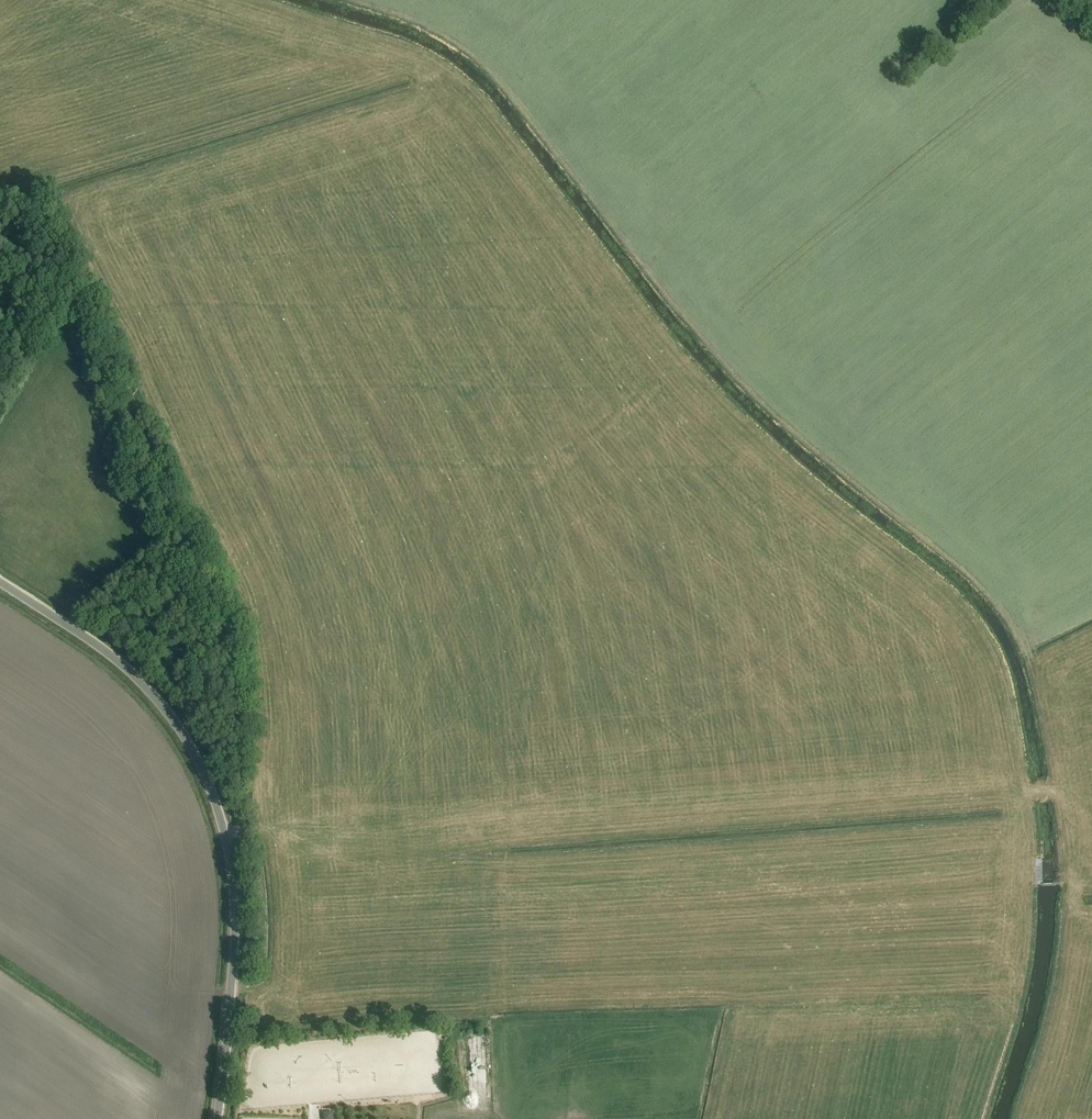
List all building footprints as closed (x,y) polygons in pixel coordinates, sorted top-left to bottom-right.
[(489,1096),(489,1073),(472,1073),(472,1096),(489,1096)]
